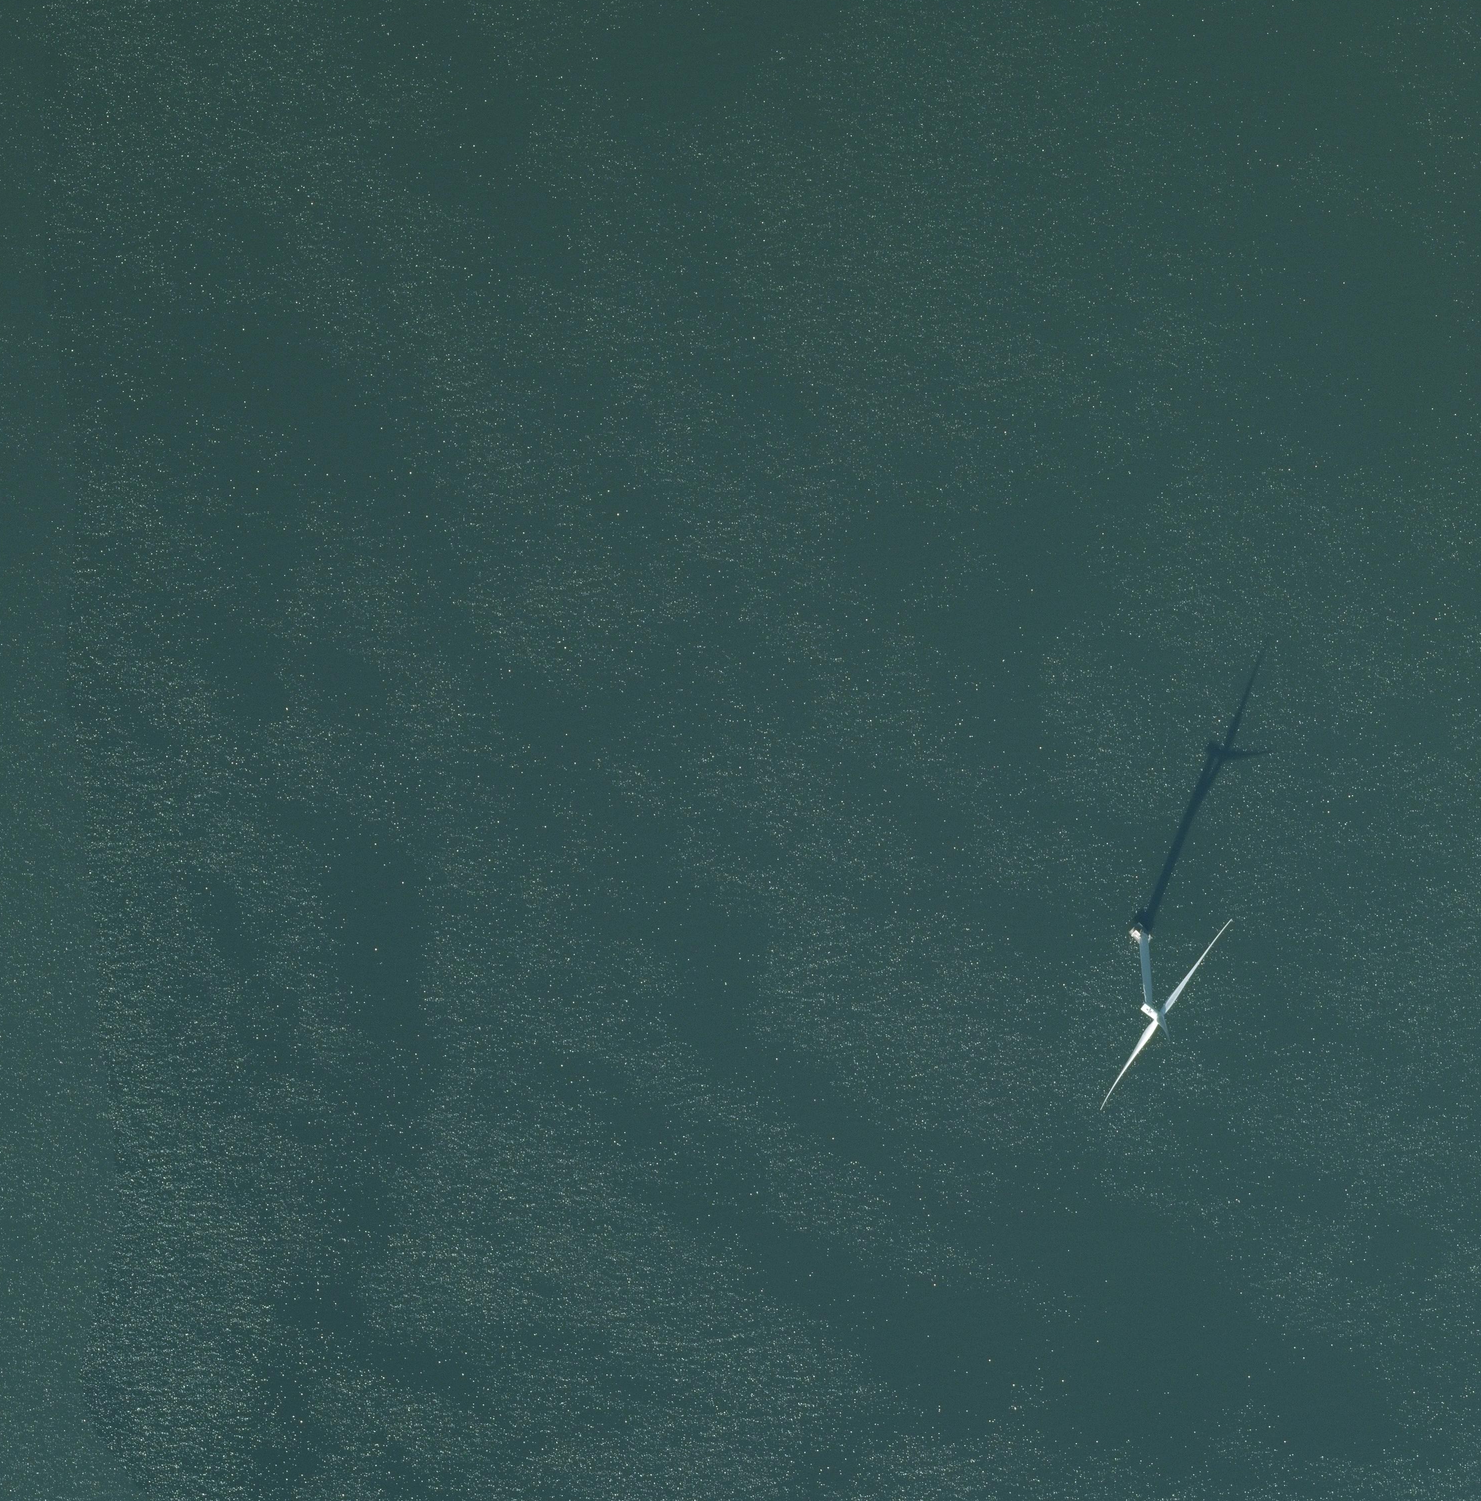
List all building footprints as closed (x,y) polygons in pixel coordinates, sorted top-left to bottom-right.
[(1141,931),(1141,932),(1141,934),(1141,935),(1142,936),(1143,937),(1144,937),(1146,937),(1147,937),(1148,936),(1149,935),(1149,934),(1149,932),(1149,931),(1148,930),(1147,929),(1145,929),(1144,929),(1143,929),(1142,930),(1141,931)]
